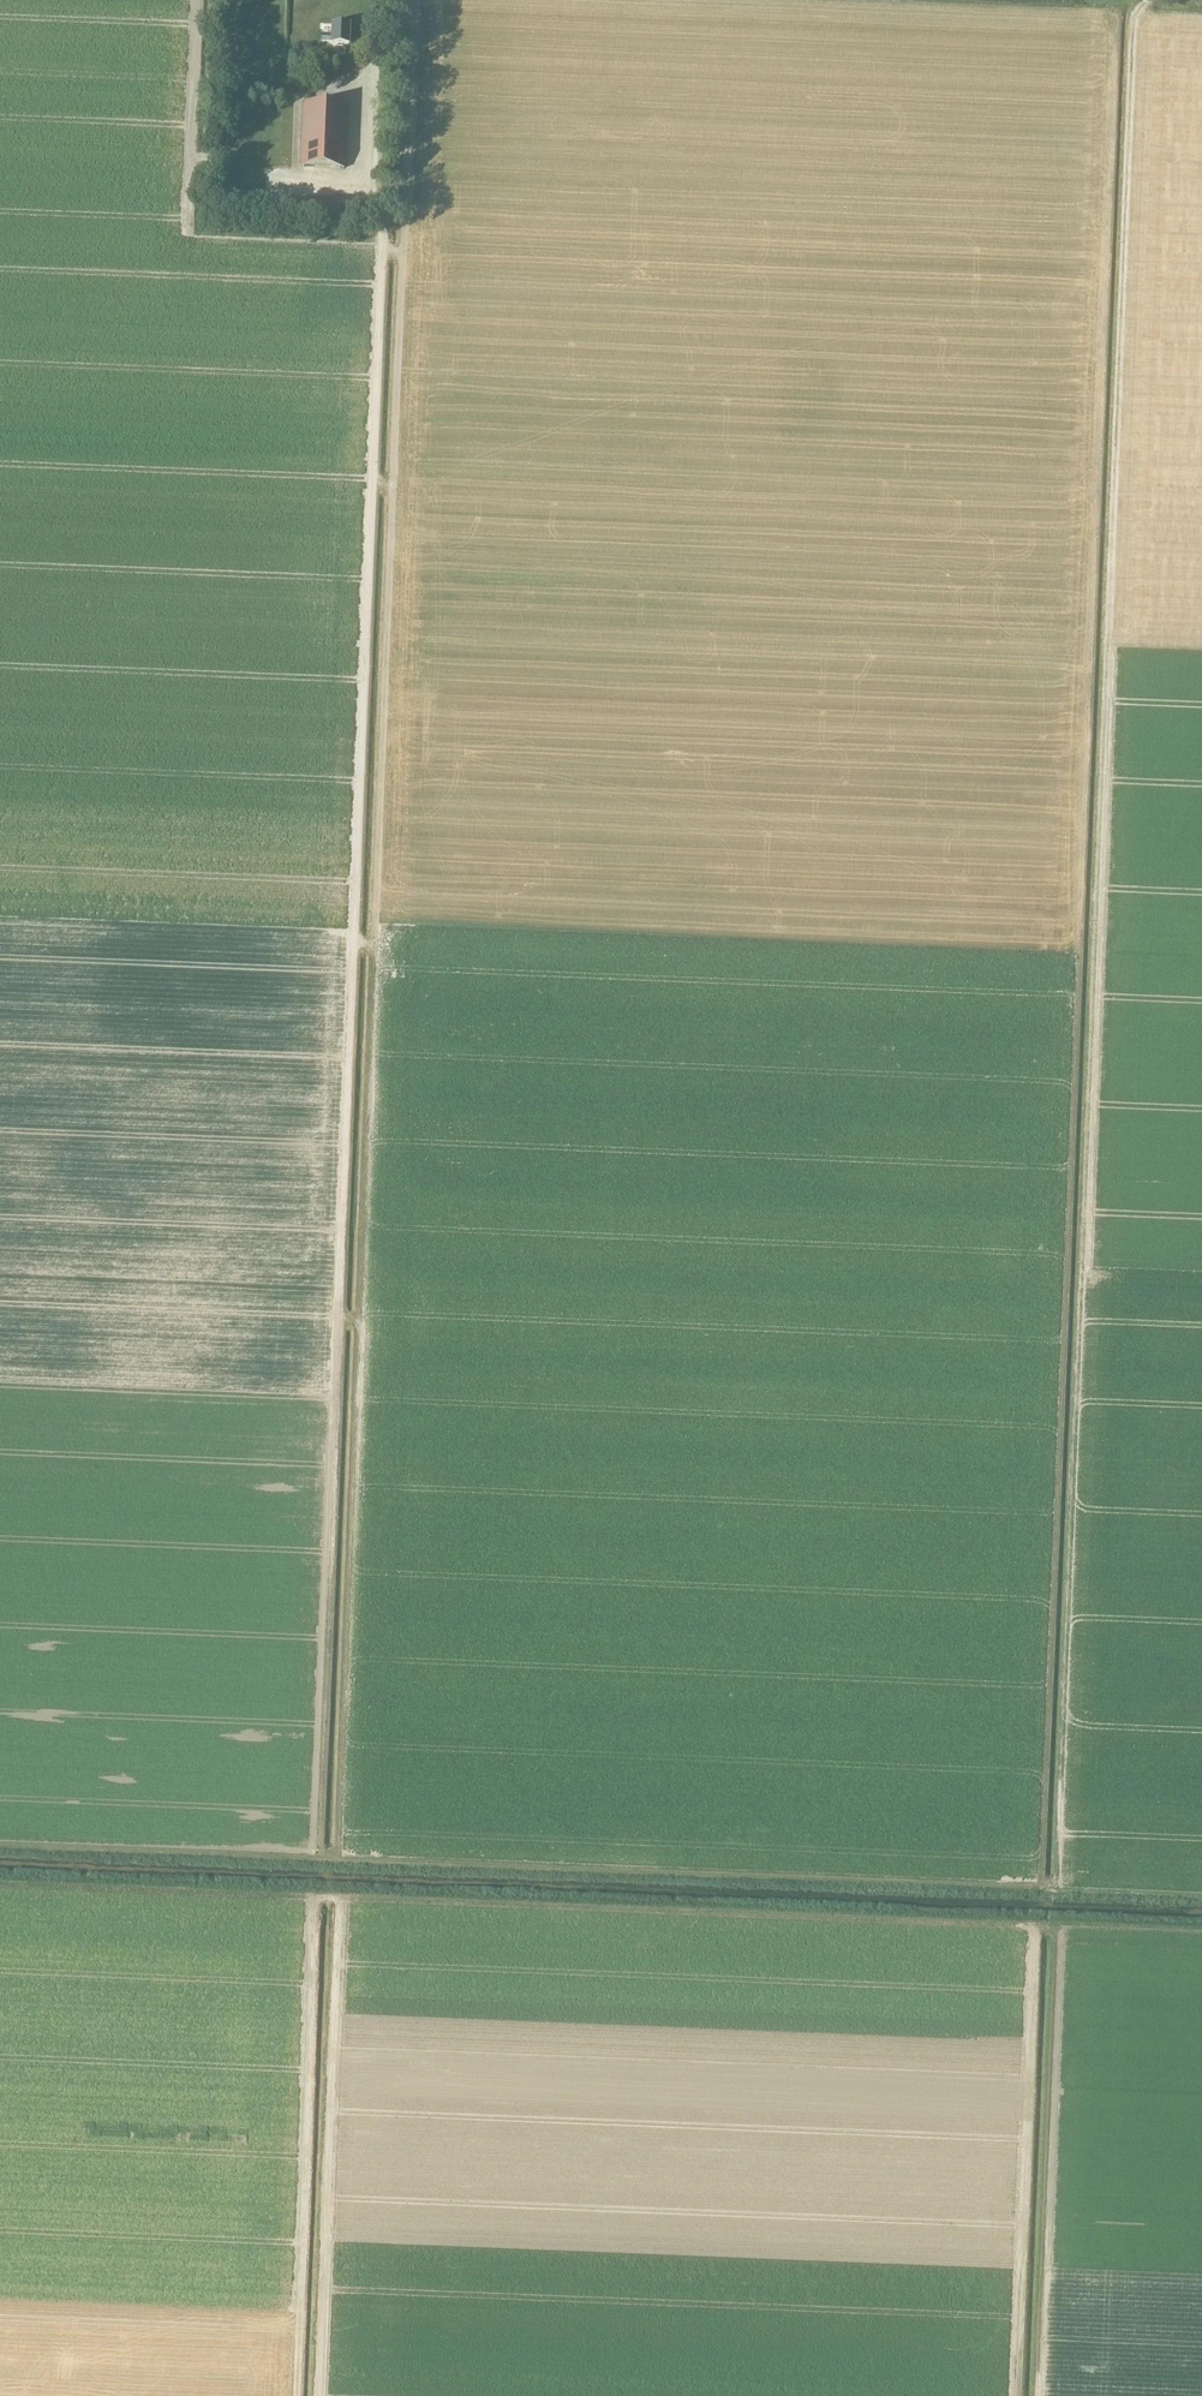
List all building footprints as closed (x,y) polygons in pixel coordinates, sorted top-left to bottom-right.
[(348,46),(349,25),(331,24),(331,35),(321,34),(321,42),(330,42),(330,45),(348,46)] [(302,104),(300,167),(343,169),(346,105),(302,104)]
